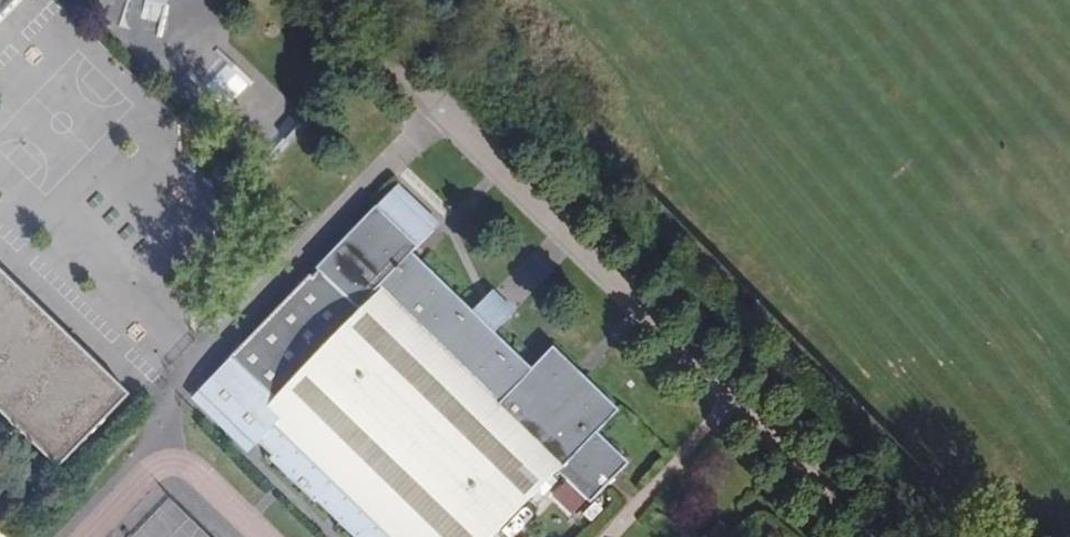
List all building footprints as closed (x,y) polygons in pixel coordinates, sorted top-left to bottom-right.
[(24,0),(0,0),(0,24),(24,0)] [(398,191),(322,268),(324,270),(318,277),(315,274),(203,388),(204,388),(258,443),(261,440),(275,454),(273,457),(317,501),(318,499),(356,536),(496,536),(558,476),(589,506),(627,469),(598,438),(620,416),(554,351),(531,372),(415,256),(439,232),(398,191)] [(61,468),(133,397),(0,266),(0,408),(61,468)] [(472,313),(494,335),(515,315),(493,292),(472,313)] [(258,443),(204,388),(198,394),(191,401),(247,456),(253,448),(258,443)] [(579,506),(566,493),(554,503),(569,517),(579,506)]
